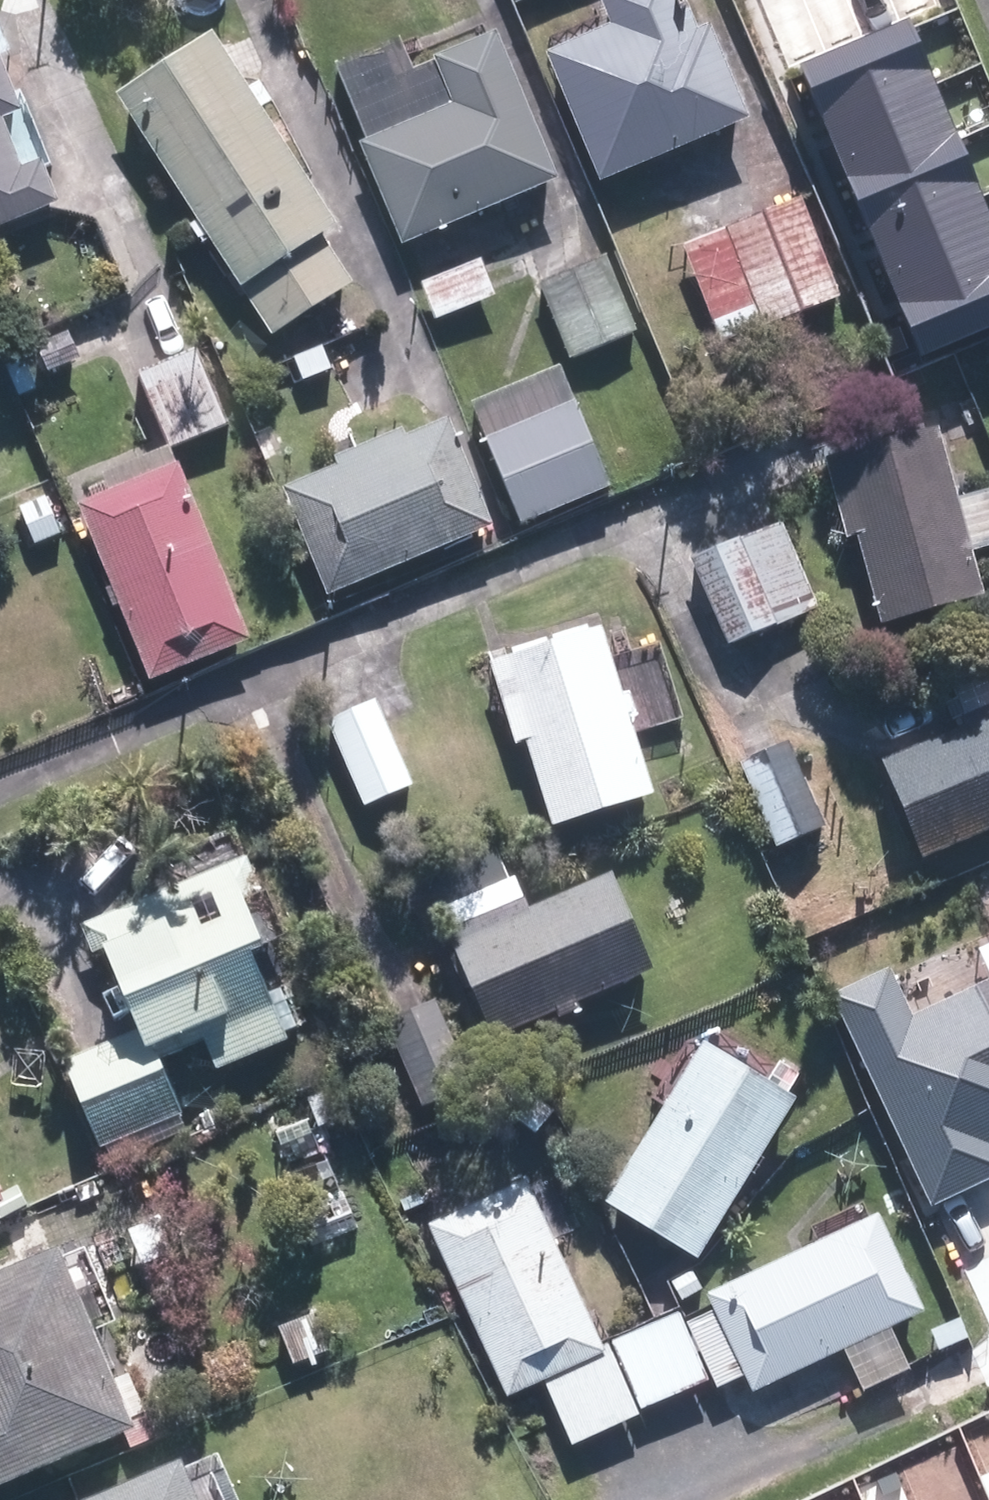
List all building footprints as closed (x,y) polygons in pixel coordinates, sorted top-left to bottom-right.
[(684,0),(579,0),(594,37),(533,62),(587,194),(738,131),(684,0)] [(797,64),(919,350),(988,321),(988,212),(909,20),(797,64)] [(547,184),(485,36),(403,70),(393,45),(331,71),(360,140),(352,144),(396,247),(547,184)] [(324,236),(194,45),(100,109),(261,349),(344,292),(312,244),(324,236)] [(10,122),(0,98),(0,126),(10,122)] [(50,211),(28,158),(7,166),(0,150),(0,231),(50,211)] [(777,211),(669,256),(709,354),(817,310),(777,211)] [(582,262),(529,287),(564,363),(634,331),(598,254),(582,262)] [(468,266),(411,287),(425,328),(483,308),(468,266)] [(197,352),(130,384),(163,453),(230,422),(197,352)] [(477,444),(514,530),(604,492),(553,371),(472,405),(486,440),(477,444)] [(388,449),(385,442),(326,466),(328,472),(271,495),(315,604),(477,539),(433,430),(388,449)] [(865,633),(971,604),(958,557),(988,548),(988,497),(945,508),(925,436),(820,464),(865,633)] [(164,475),(68,514),(138,687),(234,648),(164,475)] [(767,525),(680,564),(720,651),(806,612),(767,525)] [(623,733),(682,713),(655,634),(598,654),(590,631),(483,666),(509,744),(517,742),(546,829),(645,797),(623,733)] [(371,701),(313,727),(353,817),(411,791),(371,701)] [(951,735),(869,769),(909,865),(988,832),(988,707),(946,724),(951,735)] [(816,833),(779,743),(730,764),(767,853),(816,833)] [(443,941),(481,1042),(644,980),(604,877),(524,908),(496,837),(424,865),(452,937),(443,941)] [(66,928),(109,1049),(45,1072),(80,1171),(151,1146),(146,1129),(187,1114),(170,1064),(190,1057),(198,1080),(277,1052),(273,1040),(299,1030),(284,986),(259,995),(229,910),(254,901),(240,863),(66,928)] [(917,1014),(949,1083),(978,1145),(984,1157),(988,1155),(988,980),(917,1014)] [(426,1009),(375,1029),(410,1115),(460,1095),(426,1009)] [(784,1108),(685,1051),(591,1215),(689,1272),(784,1108)] [(978,1145),(949,1083),(904,1104),(933,1167),(978,1145)] [(508,1187),(414,1230),(496,1405),(532,1388),(562,1453),(699,1390),(703,1399),(737,1383),(744,1398),(830,1358),(850,1401),(900,1377),(878,1331),(914,1314),(869,1219),(697,1300),(704,1315),(684,1325),(676,1309),(585,1352),(508,1187)] [(0,1278),(0,1490),(113,1444),(40,1262),(0,1278)] [(315,1316),(270,1328),(282,1371),(327,1359),(315,1316)] [(159,1475),(100,1499),(170,1499),(159,1475)]
